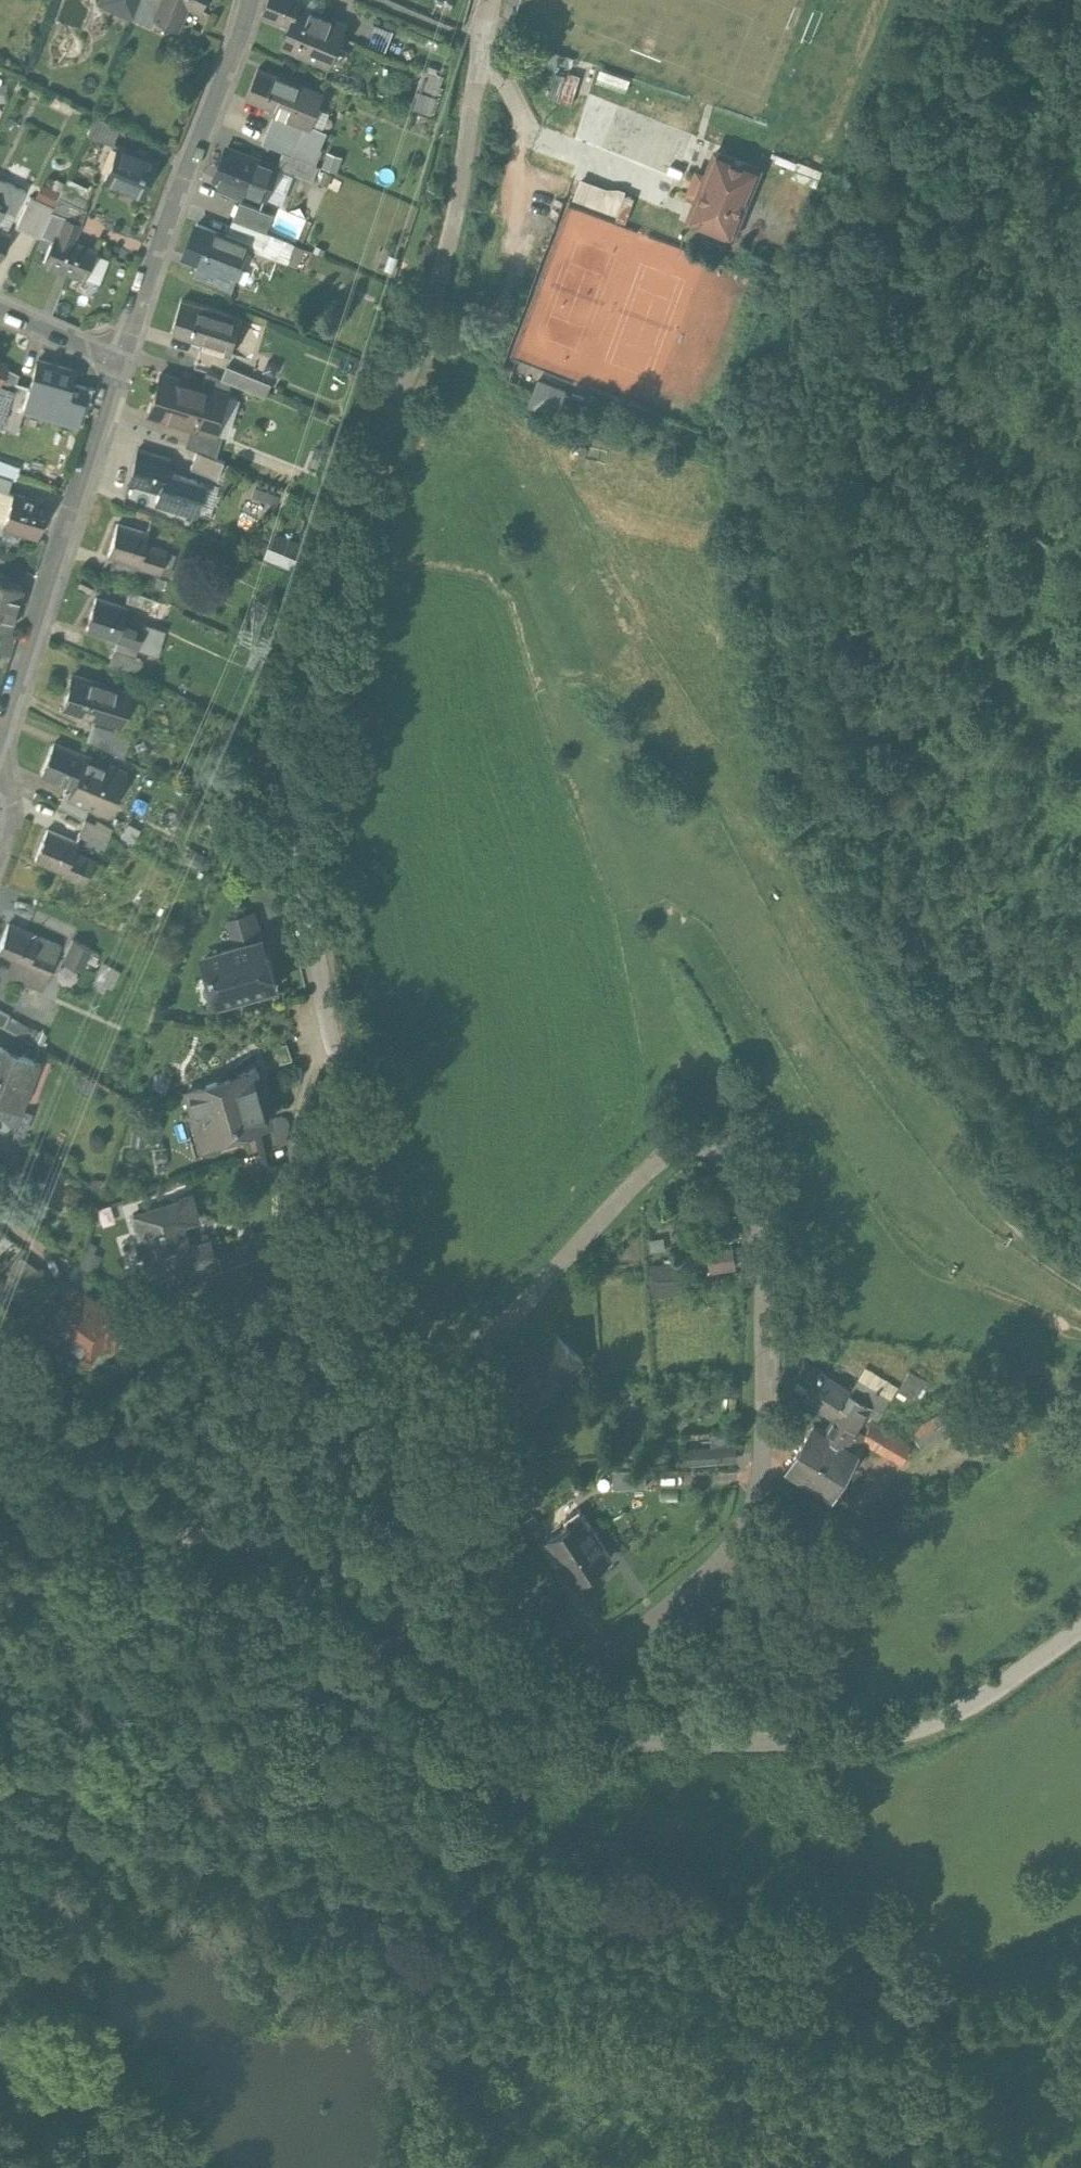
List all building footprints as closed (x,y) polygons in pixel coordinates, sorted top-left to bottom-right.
[(97,4),(132,19),(139,0),(98,0),(97,4)] [(132,20),(150,28),(153,21),(149,19),(157,0),(139,0),(132,19),(132,20)] [(149,19),(153,21),(177,31),(188,5),(203,12),(208,0),(157,0),(149,19)] [(300,8),(303,0),(269,0),(263,15),(291,26),(289,29),(295,31),(287,49),(329,66),(345,26),(300,8)] [(365,42),(385,48),(392,27),(372,20),(365,42)] [(433,112),(445,74),(423,67),(411,106),(433,112)] [(550,94),(572,99),(578,73),(556,67),(550,94)] [(259,69),(246,100),(273,111),(273,113),(309,128),(322,95),(259,69)] [(154,160),(118,147),(105,182),(140,194),(154,160)] [(278,167),(228,147),(215,179),(224,182),(221,190),(243,198),(246,191),(266,198),(278,167)] [(717,153),(690,226),(731,242),(759,168),(717,153)] [(608,197),(527,170),(521,188),(602,215),(608,197)] [(88,204),(62,189),(57,199),(85,211),(88,204)] [(53,208),(29,197),(16,227),(39,237),(51,213),(53,208)] [(85,211),(57,199),(53,208),(51,213),(64,219),(81,226),(87,212),(85,211)] [(273,214),(240,201),(233,219),(262,231),(266,232),(273,214)] [(64,219),(57,235),(55,234),(44,262),(84,279),(96,251),(74,243),(81,226),(64,219)] [(249,244),(199,223),(186,254),(202,261),(197,272),(232,286),(249,244)] [(266,232),(262,231),(253,250),(287,264),(295,246),(266,232)] [(9,236),(0,232),(0,256),(9,236)] [(242,317),(181,299),(171,333),(202,342),(201,345),(231,354),(242,317)] [(74,371),(38,362),(30,390),(26,407),(46,413),(48,406),(64,410),(65,404),(80,408),(86,387),(71,383),(74,371)] [(1,428),(15,385),(18,375),(7,371),(8,367),(0,363),(0,427),(1,428)] [(271,384),(227,365),(221,379),(230,382),(265,397),(271,384)] [(221,379),(205,372),(201,386),(222,392),(222,394),(226,396),(230,382),(221,379)] [(201,386),(160,374),(148,415),(150,415),(150,414),(175,422),(175,423),(191,427),(211,433),(211,432),(222,394),(222,392),(201,386)] [(563,390),(533,379),(525,401),(554,413),(563,390)] [(15,385),(1,428),(17,433),(25,408),(26,407),(30,390),(15,385)] [(211,433),(191,427),(186,447),(215,459),(222,435),(211,432),(211,433)] [(168,461),(138,452),(129,482),(159,491),(158,494),(181,500),(187,478),(165,471),(168,461)] [(0,477),(0,492),(7,494),(11,481),(0,477)] [(47,506),(15,496),(6,525),(21,530),(20,534),(36,539),(47,506)] [(147,534),(117,526),(108,556),(138,565),(137,568),(158,574),(165,551),(144,545),(147,534)] [(7,632),(21,588),(0,582),(0,630),(7,632)] [(161,629),(121,618),(125,607),(95,598),(86,629),(115,638),(114,641),(154,653),(161,629)] [(140,660),(111,650),(107,663),(135,674),(140,660)] [(130,693),(73,675),(63,707),(120,725),(120,724),(116,723),(125,693),(129,694),(130,693)] [(128,733),(92,722),(87,739),(122,755),(128,733)] [(119,769),(53,743),(40,774),(70,786),(67,793),(67,794),(87,802),(98,807),(102,797),(106,798),(113,797),(116,789),(113,783),(119,769)] [(87,802),(67,794),(67,793),(64,792),(58,805),(81,817),(87,802)] [(106,831),(82,818),(77,834),(101,847),(106,831)] [(76,842),(47,830),(34,859),(63,872),(62,874),(84,883),(93,861),(72,852),(76,842)] [(252,913),(226,921),(233,944),(241,942),(241,944),(260,939),(252,913)] [(0,942),(0,955),(24,966),(23,968),(44,977),(54,956),(32,946),(36,937),(8,924),(0,942)] [(233,944),(220,948),(221,950),(205,955),(210,971),(207,972),(216,1003),(239,996),(240,998),(256,993),(255,992),(275,986),(270,967),(272,966),(269,954),(267,955),(262,938),(260,939),(241,944),(241,942),(233,944)] [(0,1009),(0,1023),(3,1024),(9,1013),(0,1009)] [(0,1043),(0,1093),(6,1095),(14,1099),(32,1056),(0,1043)] [(210,1107),(217,1129),(241,1121),(242,1126),(273,1116),(257,1067),(229,1077),(236,1098),(210,1107)] [(194,1187),(130,1207),(137,1228),(130,1231),(134,1245),(141,1242),(149,1266),(194,1252),(196,1257),(220,1249),(214,1229),(192,1236),(184,1212),(201,1207),(194,1187)] [(680,1294),(679,1263),(651,1264),(652,1294),(680,1294)] [(69,1273),(46,1303),(48,1305),(39,1316),(40,1324),(45,1328),(54,1327),(57,1324),(84,1344),(98,1325),(108,1332),(121,1314),(112,1307),(113,1305),(69,1273)] [(554,1332),(509,1376),(537,1405),(555,1387),(552,1384),(564,1373),(567,1376),(582,1361),(554,1332)] [(851,1387),(823,1371),(808,1396),(835,1412),(836,1413),(851,1388),(851,1387)] [(851,1387),(851,1388),(836,1413),(835,1412),(825,1428),(824,1429),(845,1442),(845,1441),(853,1429),(863,1414),(872,1400),(878,1403),(877,1405),(882,1408),(891,1394),(858,1374),(851,1387)] [(935,1413),(913,1426),(922,1441),(944,1428),(935,1413)] [(863,1414),(853,1429),(902,1458),(911,1442),(908,1440),(914,1431),(892,1418),(887,1428),(863,1414)] [(825,1428),(815,1423),(791,1463),(831,1487),(856,1447),(845,1441),(845,1442),(824,1429),(825,1428)] [(734,1447),(711,1450),(713,1463),(736,1460),(734,1447)] [(645,1471),(631,1473),(632,1489),(647,1488),(645,1471)] [(612,1557),(579,1509),(564,1519),(569,1525),(547,1540),(575,1582),(612,1557)]
